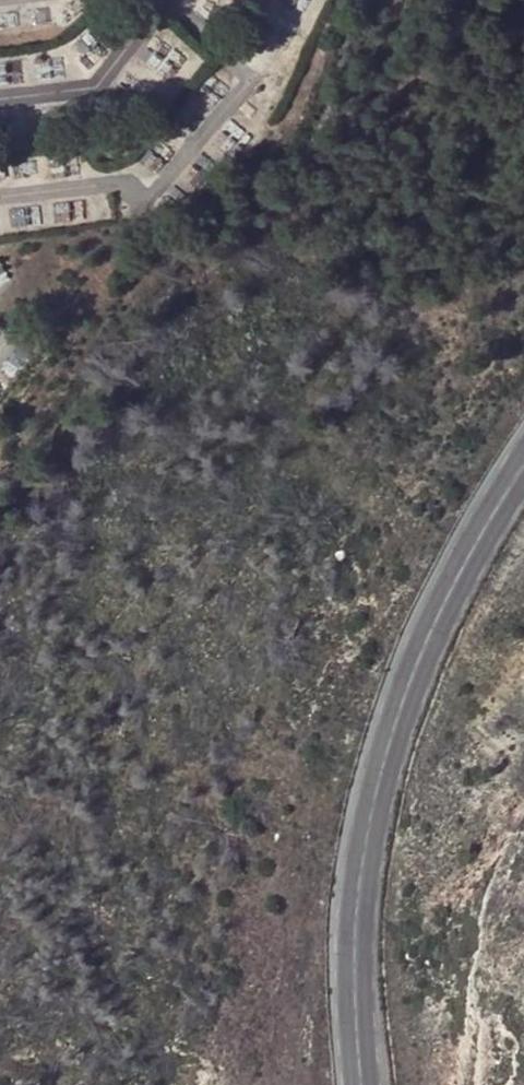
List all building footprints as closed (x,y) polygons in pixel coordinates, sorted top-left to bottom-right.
[(8,330),(0,323),(0,339),(8,330)]
